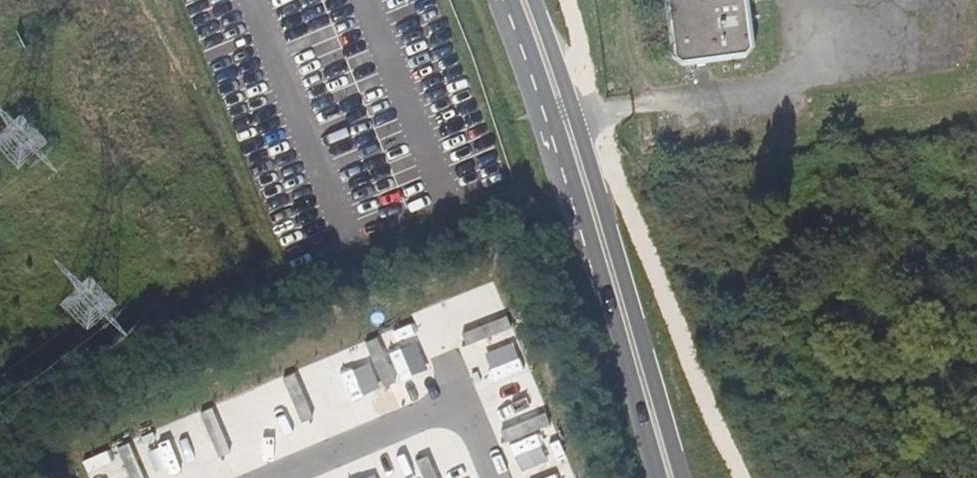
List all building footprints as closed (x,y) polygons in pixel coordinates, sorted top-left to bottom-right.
[(744,0),(662,0),(670,74),(681,84),(743,78),(751,66),(744,0)] [(460,344),(463,343),(447,305),(422,315),(434,344),(456,335),(460,344)] [(341,409),(315,419),(324,443),(350,433),(341,409)] [(416,457),(426,477),(475,477),(461,446),(447,452),(444,445),(416,457)]
